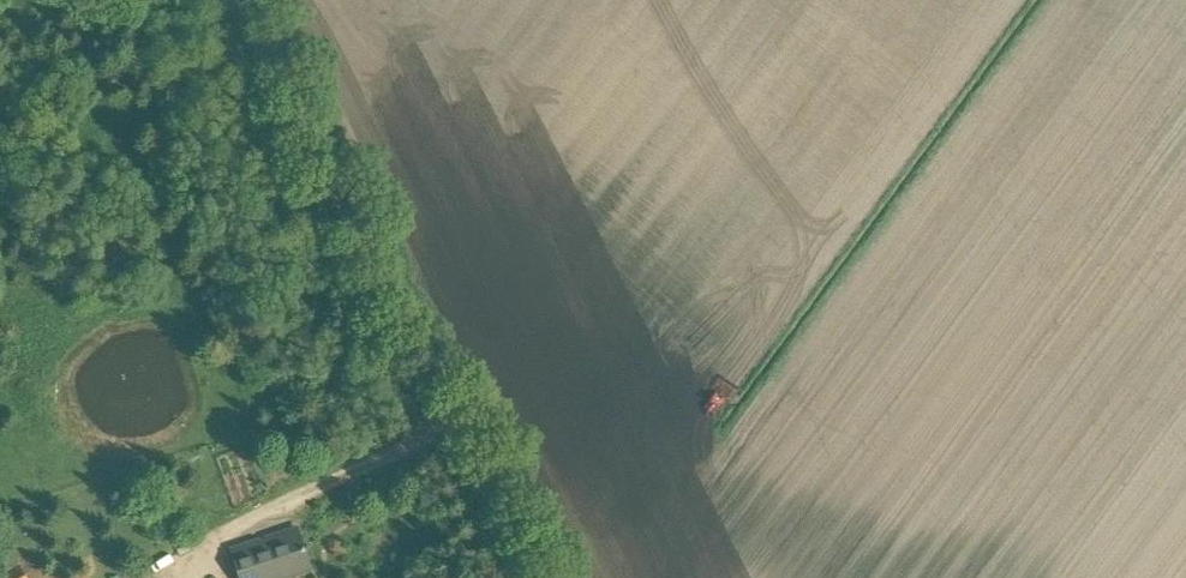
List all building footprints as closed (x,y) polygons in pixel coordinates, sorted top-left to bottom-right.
[(312,570),(300,537),(295,539),(291,529),(230,550),(239,577),(289,577),(312,570)]
